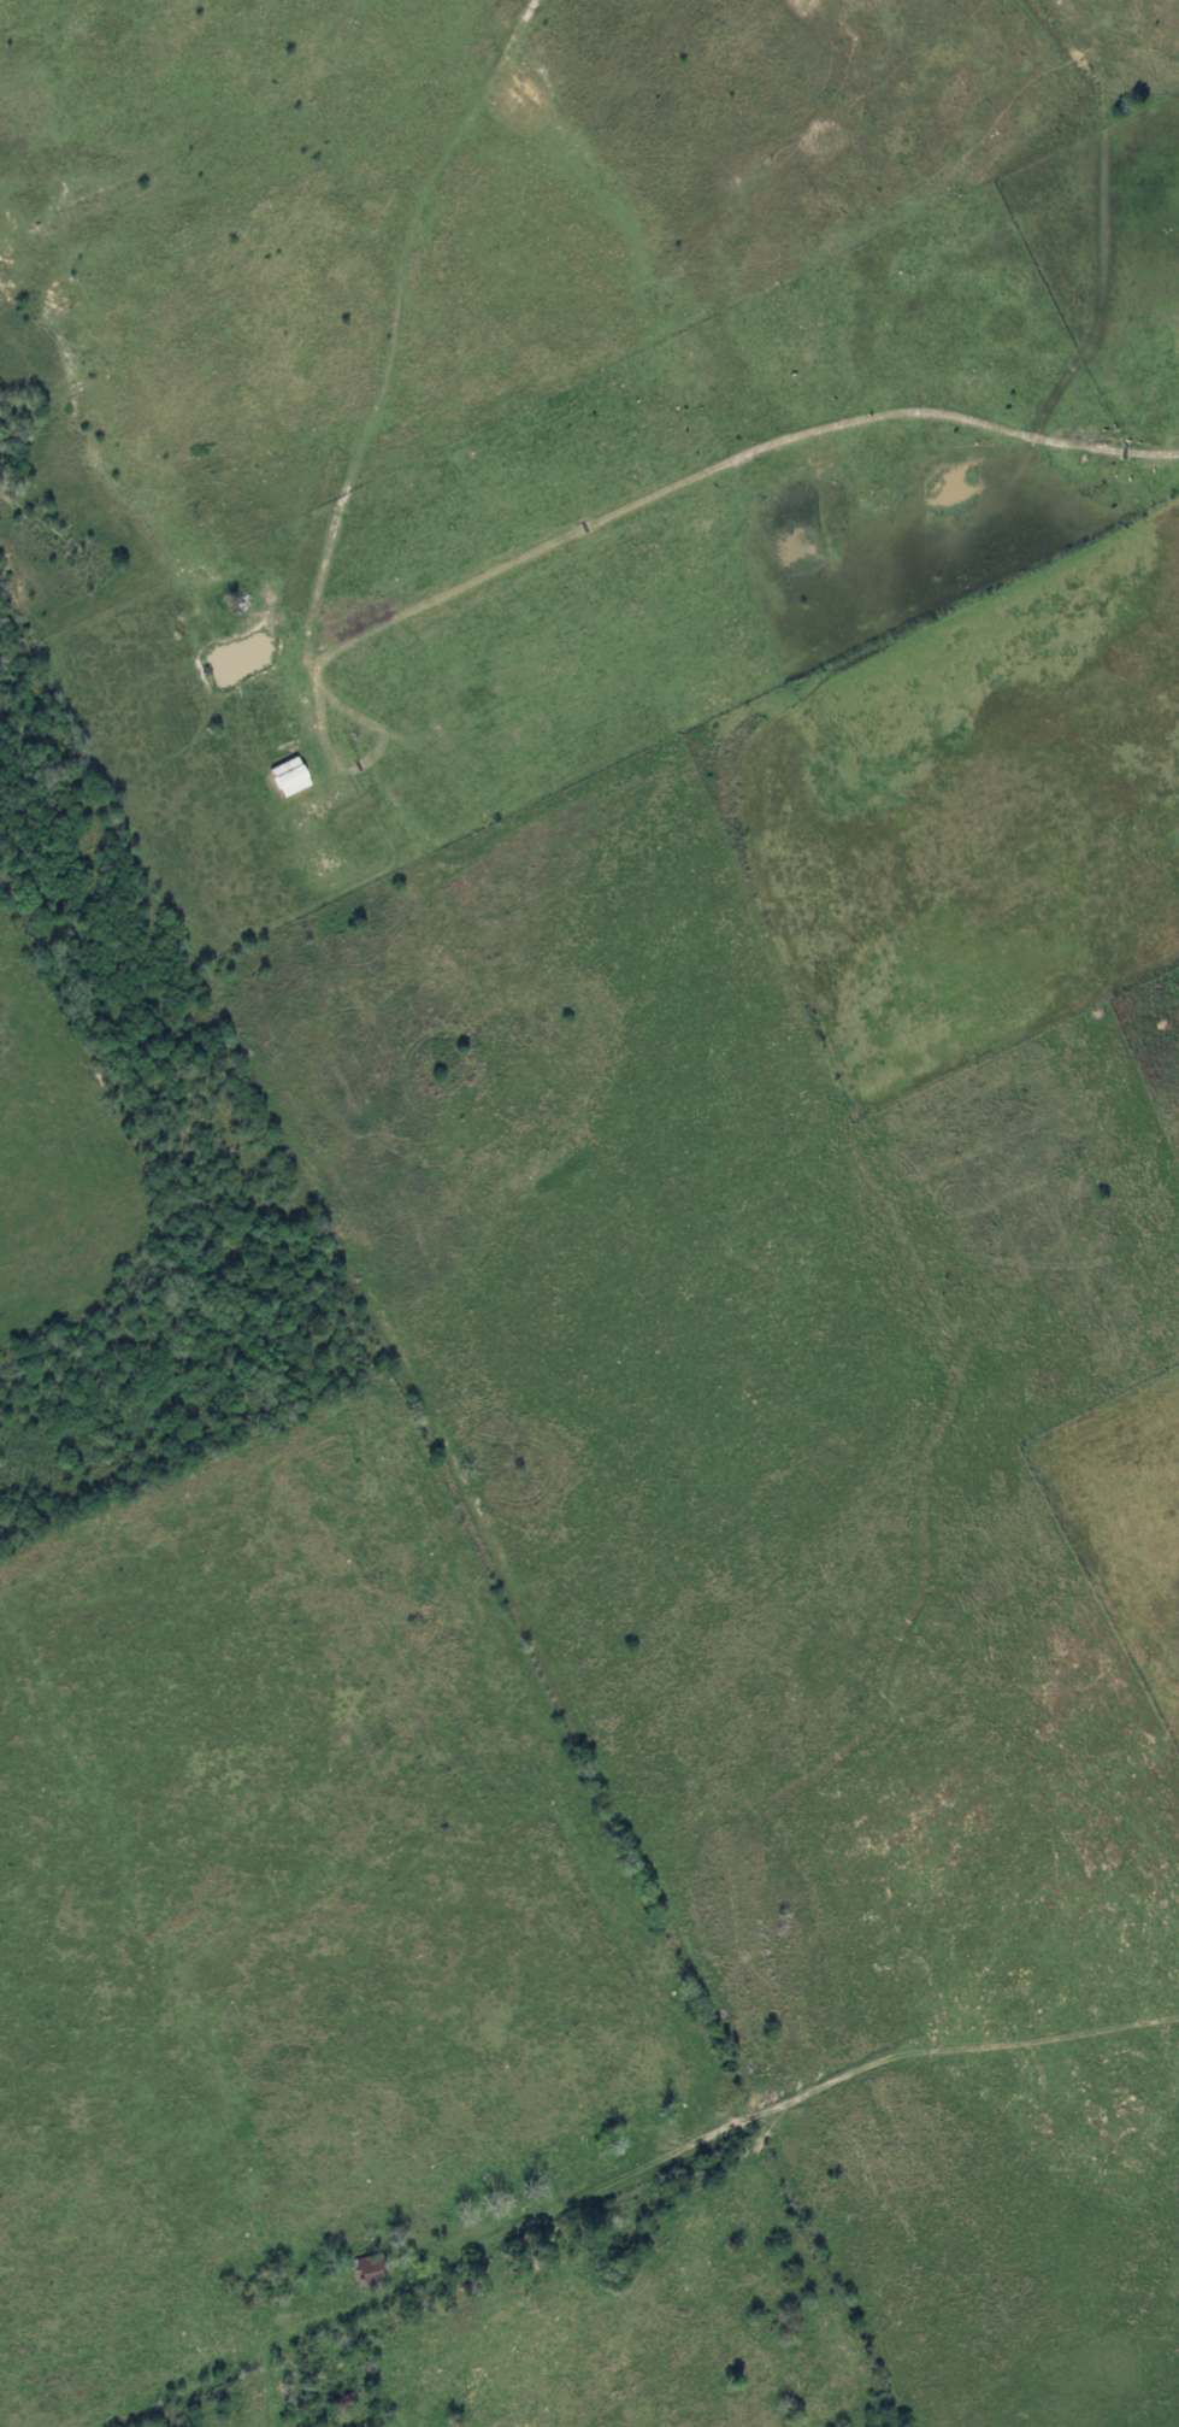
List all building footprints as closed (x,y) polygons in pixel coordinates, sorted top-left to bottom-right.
[(264,770),(281,798),(307,783),(291,755),(264,770)] [(359,2288),(384,2280),(376,2254),(350,2262),(359,2288)]
